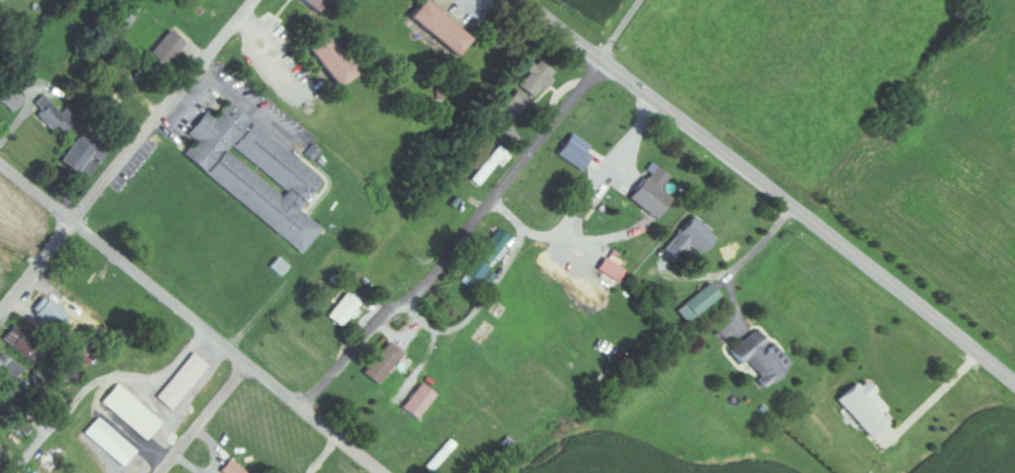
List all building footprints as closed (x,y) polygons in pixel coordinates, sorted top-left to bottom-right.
[(327,0),(300,0),(315,13),(327,0)] [(410,19),(460,56),(473,38),(422,2),(410,19)] [(186,46),(175,33),(157,48),(169,61),(186,46)] [(355,74),(320,35),(304,50),(339,88),(355,74)] [(531,59),(524,70),(528,73),(519,87),(537,99),(554,75),(531,59)] [(10,82),(0,92),(0,100),(14,113),(27,99),(10,82)] [(515,89),(506,107),(525,117),(534,98),(515,89)] [(64,113),(45,96),(38,103),(46,110),(40,116),(56,130),(61,125),(67,131),(81,116),(71,106),(64,113)] [(297,210),(322,179),(228,104),(216,118),(208,111),(189,134),(198,141),(184,158),(302,253),(321,229),(297,210)] [(556,155),(579,170),(593,149),(571,134),(556,155)] [(61,163),(76,176),(96,152),(81,139),(61,163)] [(502,168),(511,156),(499,146),(471,180),(479,187),(497,164),(502,168)] [(670,177),(652,163),(646,170),(649,173),(629,199),(656,219),(672,199),(660,190),(670,177)] [(700,255),(716,237),(693,217),(664,250),(675,260),(689,246),(700,255)] [(461,282),(474,290),(494,259),(497,261),(512,237),(496,227),(461,282)] [(288,266),(278,257),(270,268),(280,276),(288,266)] [(676,311),(687,324),(720,295),(709,283),(676,311)] [(328,318),(343,329),(362,305),(347,293),(328,318)] [(57,331),(69,316),(44,296),(32,311),(57,331)] [(35,346),(11,328),(2,339),(25,358),(35,346)] [(791,367),(773,343),(768,347),(755,332),(729,352),(739,366),(746,361),(760,379),(757,382),(762,389),(791,367)] [(402,353),(387,342),(364,375),(379,386),(402,353)] [(194,351),(210,365),(173,409),(157,396),(194,351)] [(23,371),(2,354),(0,356),(0,376),(12,385),(23,371)] [(889,424),(881,415),(887,410),(875,394),(877,392),(866,379),(839,400),(870,439),(889,424)] [(117,384),(161,422),(145,440),(102,401),(117,384)] [(435,396),(419,384),(401,409),(417,421),(435,396)] [(97,417),(137,451),(124,466),(84,432),(97,417)] [(233,459),(222,472),(223,472),(250,472),(233,459)]
